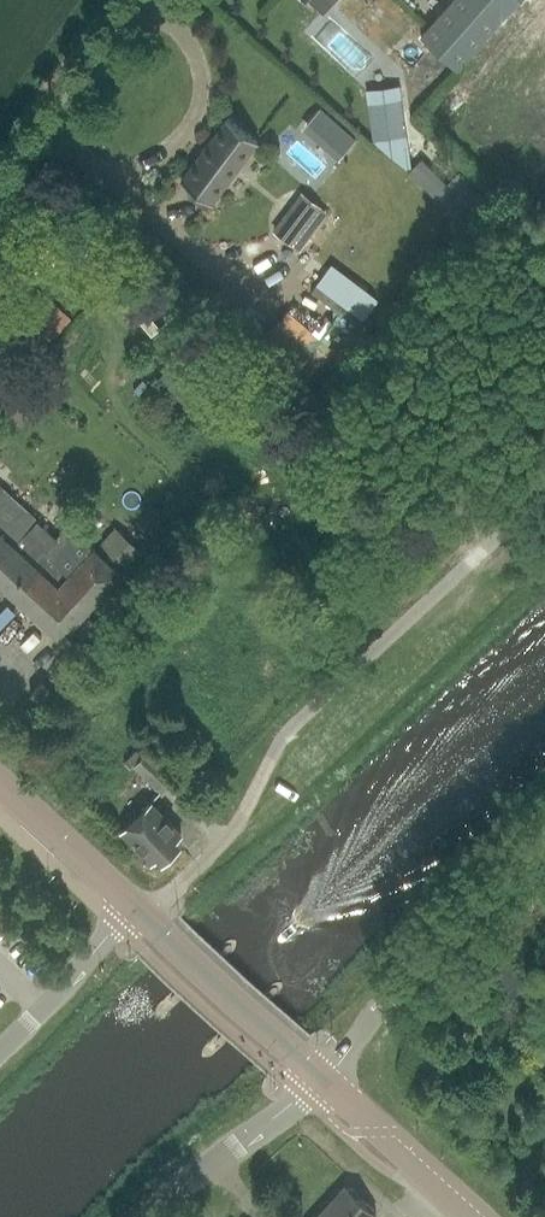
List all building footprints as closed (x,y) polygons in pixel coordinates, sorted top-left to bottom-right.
[(421,36),(458,69),(519,0),(453,0),(421,36)] [(371,100),(374,137),(408,135),(405,98),(371,100)] [(221,115),(175,176),(205,199),(252,138),(221,115)] [(302,192),(273,231),(300,252),(329,212),(302,192)] [(58,540),(0,488),(0,586),(64,643),(124,575),(70,527),(58,540)] [(41,704),(53,692),(42,682),(31,695),(41,704)] [(128,762),(162,796),(176,781),(142,747),(128,762)] [(178,841),(185,834),(154,802),(123,833),(153,864),(160,856),(167,863),(183,847),(178,841)] [(377,1214),(347,1185),(317,1216),(374,1216),(377,1214)]
